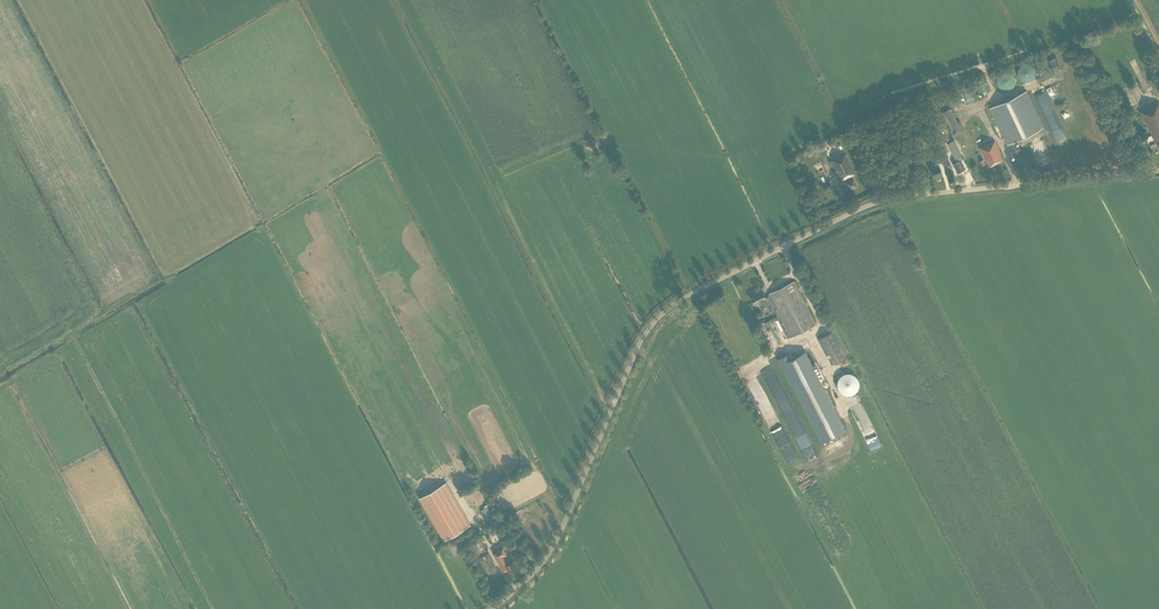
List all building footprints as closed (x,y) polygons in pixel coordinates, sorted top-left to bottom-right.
[(1017,70),(1017,72),(1017,73),(1018,75),(1018,76),(1019,77),(1020,78),(1021,79),(1022,80),(1023,81),(1024,81),(1026,81),(1027,81),(1029,81),(1030,80),(1031,80),(1032,79),(1033,78),(1034,77),(1035,76),(1035,74),(1035,73),(1035,71),(1035,70),(1034,69),(1034,67),(1033,66),(1032,65),(1031,65),(1030,64),(1028,64),(1027,63),(1025,63),(1024,64),(1023,64),(1021,65),(1020,66),(1019,67),(1018,68),(1018,69),(1017,70)] [(997,79),(997,81),(997,82),(997,84),(998,85),(998,86),(999,87),(1001,88),(1002,89),(1003,90),(1005,90),(1006,90),(1008,90),(1009,90),(1010,89),(1012,89),(1013,88),(1014,87),(1015,85),(1015,84),(1016,83),(1016,81),(1016,80),(1016,78),(1015,77),(1015,76),(1014,74),(1013,73),(1011,72),(1010,72),(1009,71),(1007,71),(1006,71),(1004,71),(1003,72),(1001,72),(1000,73),(999,74),(998,75),(997,76),(997,78),(997,79)] [(1157,75),(1148,79),(1156,93),(1158,92),(1158,79),(1157,75)] [(1026,92),(991,108),(1008,144),(1043,128),(1026,92)] [(1158,101),(1139,111),(1152,135),(1147,137),(1152,146),(1156,143),(1157,146),(1158,145),(1158,147),(1158,102),(1158,101)] [(919,105),(912,108),(913,114),(921,111),(919,105)] [(968,156),(974,153),(966,137),(960,140),(968,156)] [(989,166),(1003,160),(1000,154),(1001,153),(994,140),(979,148),(986,163),(988,162),(989,166)] [(957,157),(962,155),(959,148),(955,150),(955,151),(952,152),(953,154),(945,158),(947,162),(951,160),(952,163),(953,163),(957,172),(965,168),(961,159),(959,160),(957,157)] [(836,158),(831,149),(827,151),(842,180),(845,179),(850,189),(858,186),(852,175),(856,173),(846,153),(836,158)] [(934,177),(942,174),(938,163),(934,165),(935,168),(931,169),(934,177)] [(816,324),(794,281),(769,293),(770,295),(766,297),(762,291),(751,297),(755,304),(759,302),(762,307),(769,304),(772,311),(776,309),(790,337),(816,324)] [(830,353),(835,363),(847,357),(833,330),(822,336),(818,338),(826,355),(830,353)] [(788,355),(778,360),(791,385),(792,385),(821,442),(845,430),(805,352),(790,360),(788,355)] [(841,392),(843,393),(844,393),(846,394),(847,394),(849,394),(851,394),(852,393),(854,393),(855,392),(856,391),(857,389),(858,388),(859,386),(859,385),(859,383),(859,381),(859,380),(858,378),(857,377),(856,375),(855,374),(853,374),(852,373),(850,373),(848,372),(847,373),(845,373),(843,374),(842,374),(841,376),(840,377),(839,378),(838,380),(838,381),(837,383),(837,385),(838,386),(838,388),(839,389),(840,391),(841,392)] [(422,498),(446,541),(472,527),(448,484),(422,498)] [(473,544),(489,573),(497,568),(481,539),(473,544)] [(510,575),(518,570),(514,563),(509,566),(504,558),(508,556),(503,547),(493,553),(496,559),(498,558),(501,563),(500,564),(502,569),(504,568),(505,571),(508,570),(510,575)]
